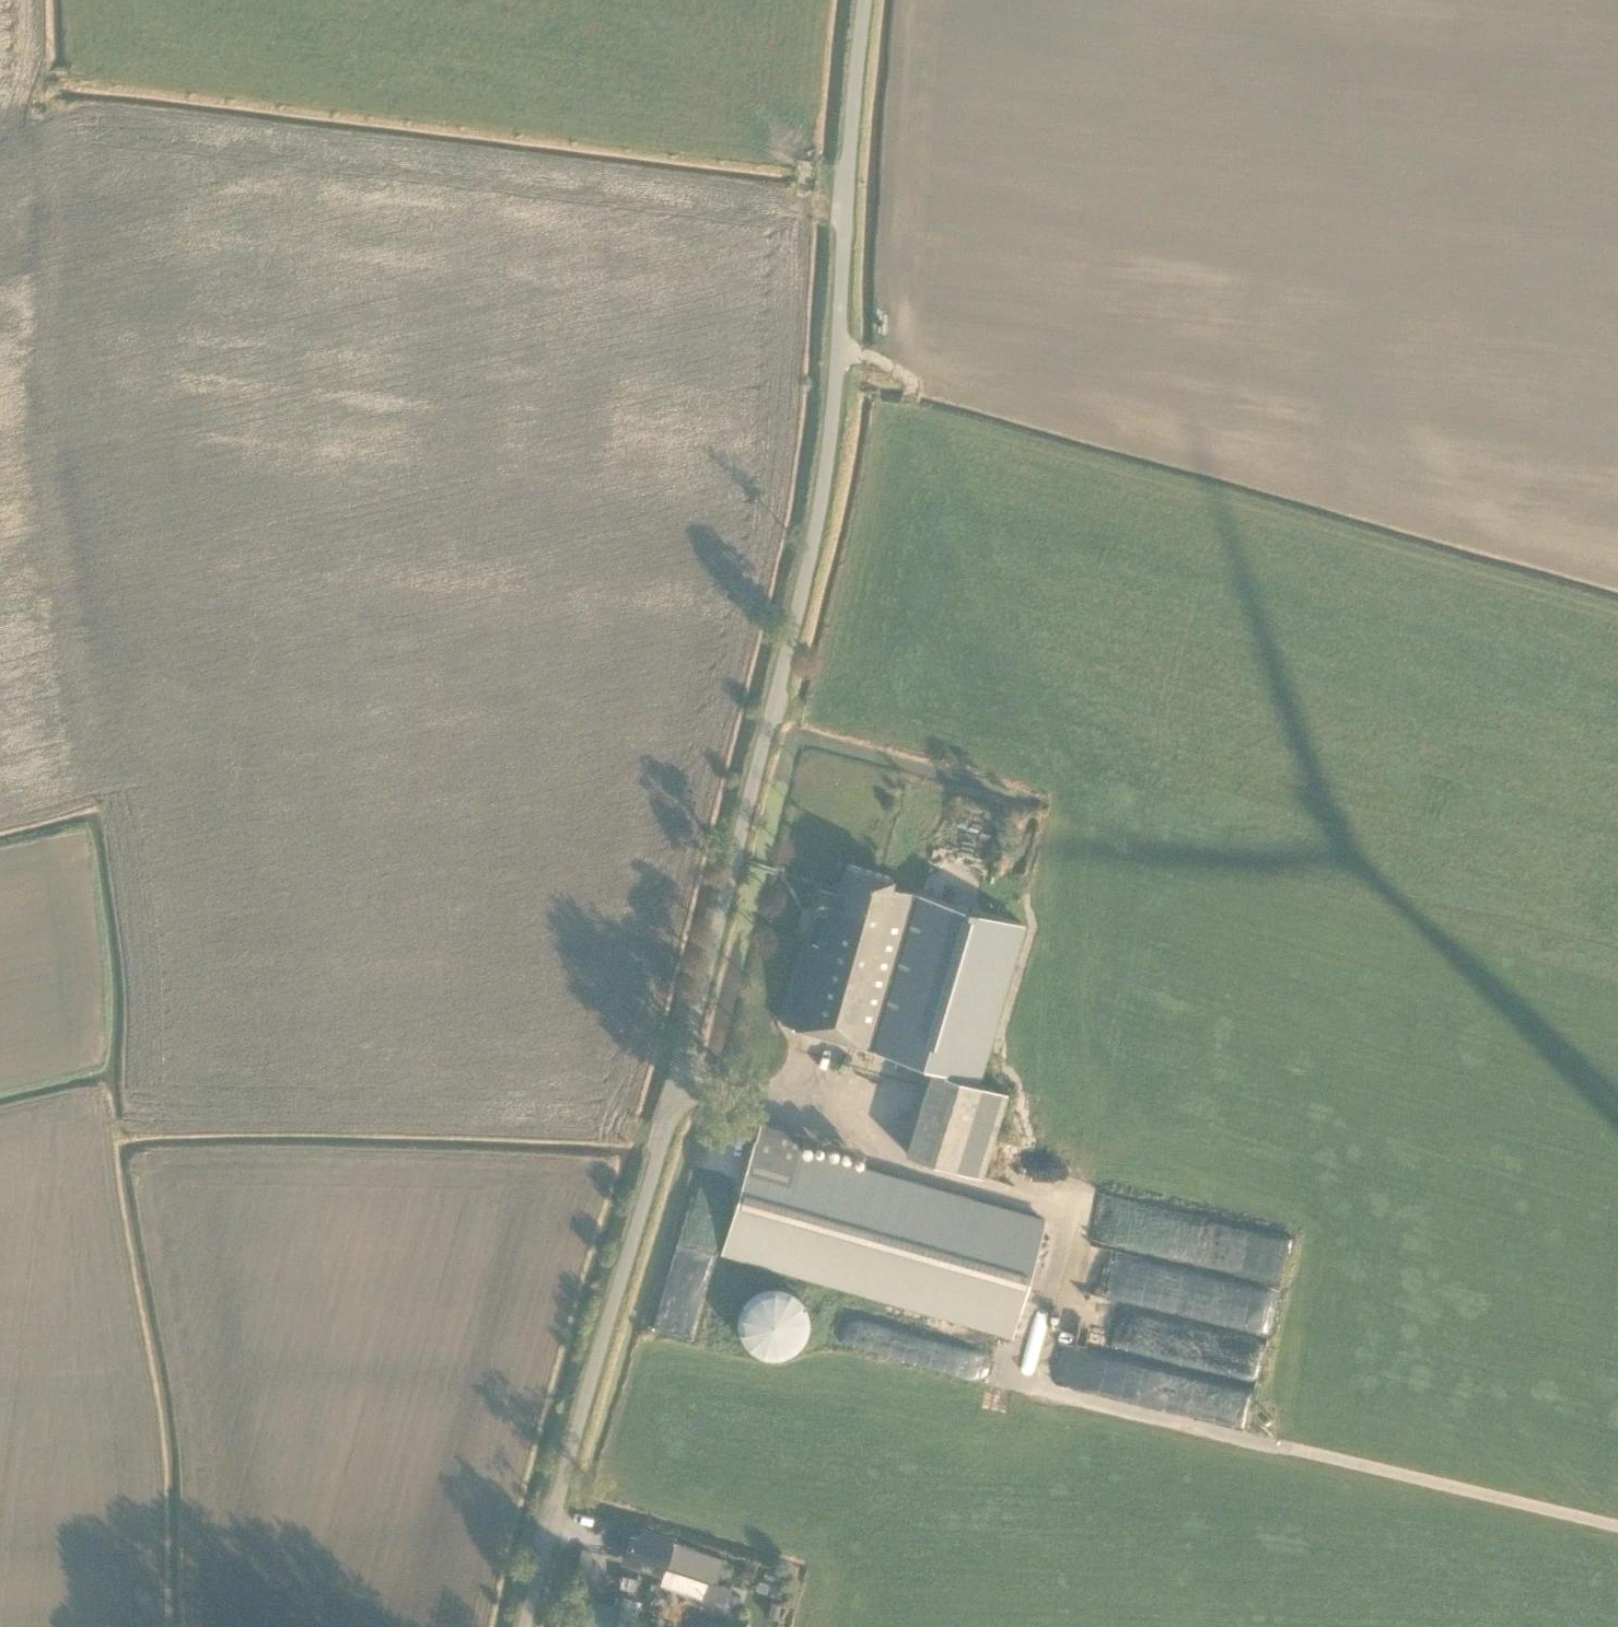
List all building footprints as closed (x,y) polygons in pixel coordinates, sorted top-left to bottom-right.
[(1021,922),(889,883),(891,877),(844,864),(836,894),(816,888),(810,909),(816,910),(807,942),(804,941),(781,1021),(976,1077),(982,1056),(1021,922)] [(984,1175),(1009,1091),(931,1067),(906,1151),(984,1175)] [(1046,1220),(797,1148),(802,1132),(759,1120),(755,1136),(754,1136),(721,1249),(1013,1333),(1046,1220)] [(777,1284),(774,1284),(771,1284),(768,1284),(765,1285),(762,1286),(759,1287),(756,1288),(754,1290),(751,1292),(749,1294),(747,1296),(745,1299),(743,1301),(742,1304),(741,1307),(740,1310),(739,1313),(738,1316),(738,1319),(738,1322),(739,1326),(740,1329),(741,1332),(742,1334),(743,1337),(745,1340),(747,1342),(749,1345),(751,1347),(754,1349),(756,1350),(759,1352),(762,1353),(765,1354),(768,1355),(771,1355),(774,1355),(777,1355),(780,1355),(783,1354),(786,1353),(789,1352),(792,1350),(795,1349),(797,1347),(799,1345),(802,1342),(803,1340),(805,1337),(807,1334),(808,1332),(809,1329),(809,1326),(810,1322),(810,1319),(810,1316),(809,1313),(809,1310),(808,1307),(807,1304),(805,1301),(803,1299),(802,1296),(799,1294),(797,1292),(795,1290),(792,1288),(789,1287),(786,1286),(783,1285),(780,1284),(777,1284)] [(1236,1358),(1263,1365),(1273,1324),(1275,1325),(1283,1292),(1269,1289),(1261,1321),(1258,1333),(1253,1332),(1249,1346),(1240,1344),(1236,1358)] [(853,1309),(844,1341),(921,1363),(930,1331),(853,1309)] [(1194,1371),(1188,1412),(1253,1422),(1260,1373),(1249,1372),(1248,1379),(1194,1371)] [(675,1539),(643,1530),(641,1537),(632,1534),(626,1556),(634,1559),(632,1566),(664,1575),(667,1563),(711,1578),(706,1595),(724,1601),(730,1586),(716,1581),(724,1558),(674,1541),(675,1539)] [(742,1574),(752,1577),(757,1560),(746,1557),(742,1574)] [(572,1626),(612,1626),(618,1604),(575,1592),(566,1625),(572,1626)] [(623,1600),(617,1620),(634,1624),(639,1605),(623,1600)] [(768,1615),(777,1617),(781,1602),(771,1600),(768,1615)]
